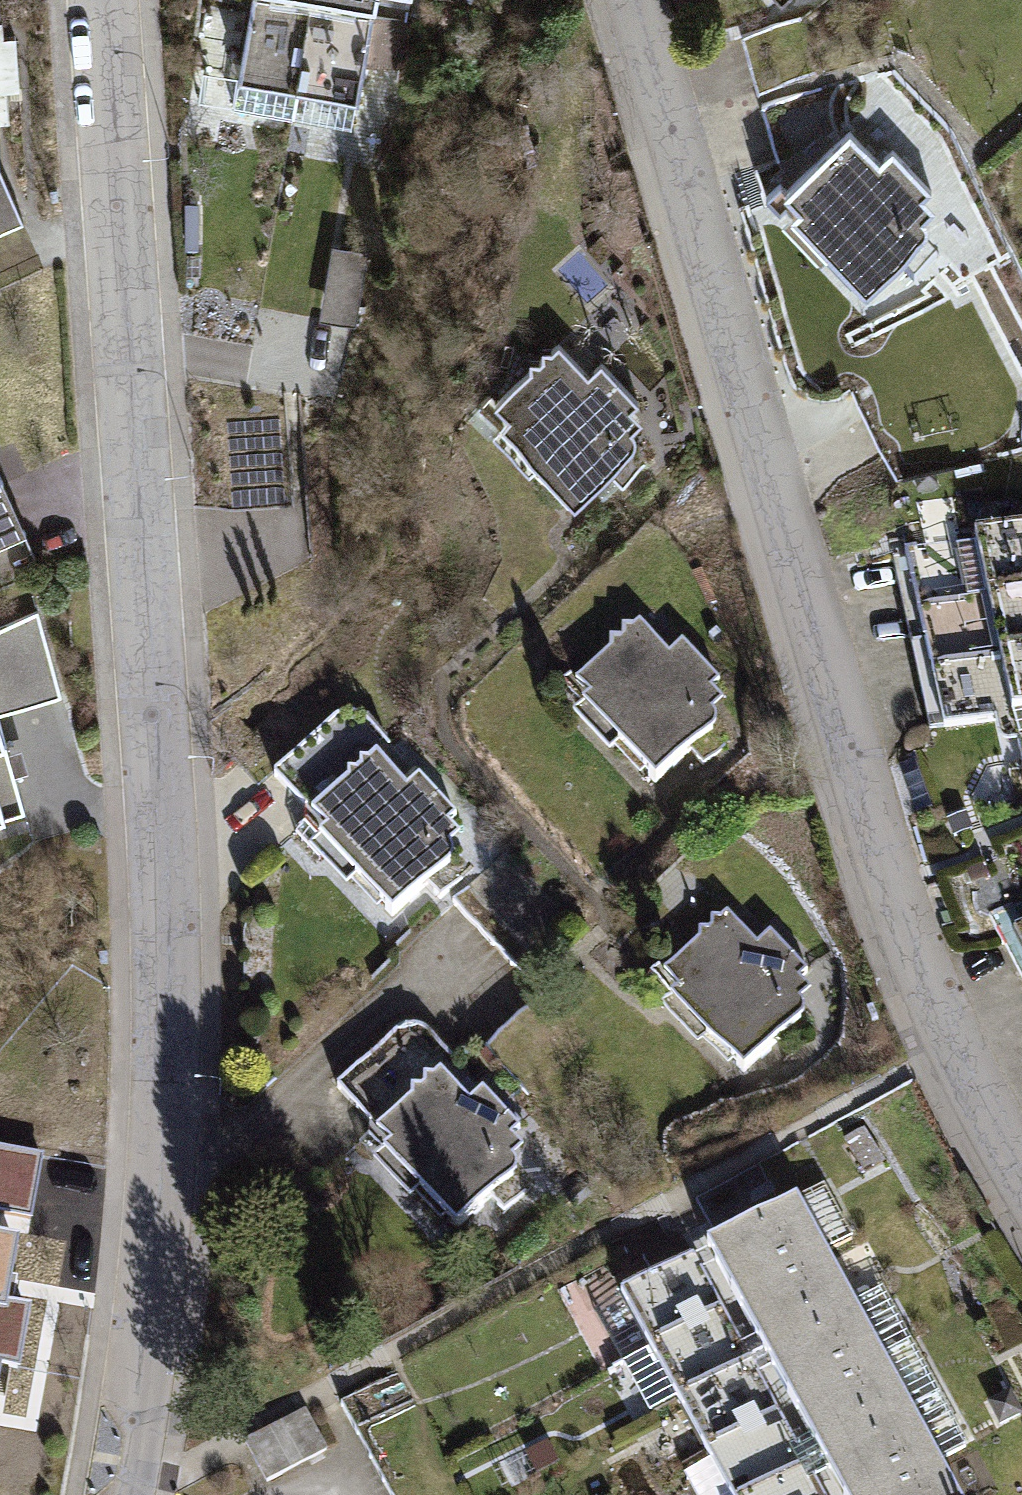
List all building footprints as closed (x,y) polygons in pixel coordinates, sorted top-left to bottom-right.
[(288,0),(253,0),(234,104),(293,115),(298,85),(313,4),(288,0)] [(406,21),(313,4),(298,85),(357,95),(364,58),(399,64),(406,21)] [(801,18),(742,34),(757,89),(817,73),(801,18)] [(16,58),(15,36),(0,37),(0,59),(16,58)] [(19,88),(16,58),(0,59),(0,90),(19,88)] [(837,142),(821,87),(762,104),(777,159),(837,142)] [(782,182),(766,196),(781,211),(793,200),(835,244),(827,251),(867,293),(900,260),(915,276),(939,252),(926,238),(929,233),(930,227),(928,221),(915,207),(932,190),(893,149),(881,161),(850,130),(787,189),(782,182)] [(23,222),(0,169),(0,232),(23,222)] [(357,318),(364,273),(337,269),(330,314),(357,318)] [(530,370),(495,403),(546,456),(538,464),(575,503),(609,470),(623,485),(645,464),(632,449),(636,445),(636,439),(635,434),(622,419),(639,402),(601,362),(588,375),(559,343),(553,349),(542,349),(542,359),(540,361),(530,361),(530,370)] [(26,533),(0,476),(0,544),(26,533)] [(975,540),(988,599),(1021,591),(1021,529),(975,540)] [(975,540),(907,554),(926,642),(994,627),(988,599),(975,540)] [(988,599),(994,627),(1000,656),(1021,651),(1021,591),(988,599)] [(62,692),(37,611),(0,626),(0,710),(62,692)] [(611,650),(577,682),(627,735),(619,742),(656,782),(690,750),(704,764),(725,744),(714,729),(716,726),(717,718),(715,712),(702,698),(720,682),(682,642),(669,654),(640,623),(634,628),(624,628),(624,638),(622,640),(611,640),(611,650)] [(994,627),(926,642),(944,729),(1013,714),(1000,656),(994,627)] [(1000,656),(1013,714),(1021,758),(1021,651),(1000,656)] [(334,717),(274,774),(362,868),(355,877),(392,915),(426,884),(440,898),(462,877),(450,862),(451,860),(453,852),(451,845),(439,831),(456,815),(419,775),(406,787),(376,755),(389,743),(364,716),(356,713),(348,712),(341,714),(334,717)] [(24,806),(0,721),(0,813),(24,806)] [(700,939),(665,972),(714,1025),(707,1032),(744,1072),(778,1040),(792,1054),(815,1034),(801,1019),(804,1016),(805,1009),(804,1003),(791,988),(808,971),(770,932),(757,944),(728,913),(723,919),(712,919),(712,928),(710,930),(699,931),(700,939)] [(1014,933),(1021,949),(1021,929),(1014,933)] [(528,1094),(585,1040),(542,995),(485,1049),(528,1094)] [(396,1031),(338,1087),(426,1181),(418,1189),(456,1228),(491,1196),(505,1210),(527,1190),(515,1175),(516,1172),(517,1165),(516,1158),(502,1144),(519,1127),(483,1088),(469,1101),(440,1069),(454,1057),(430,1031),(422,1026),(413,1024),(403,1026),(396,1031)] [(883,1160),(863,1131),(847,1142),(867,1171),(883,1160)] [(0,1150),(0,1213),(31,1219),(42,1157),(0,1150)] [(708,1248),(736,1300),(826,1252),(852,1237),(824,1185),(708,1248)] [(722,1308),(682,1234),(668,1241),(656,1219),(620,1239),(632,1261),(643,1255),(655,1277),(622,1295),(650,1347),(722,1308)] [(0,1242),(0,1364),(17,1367),(27,1311),(4,1307),(15,1245),(0,1242)] [(736,1300),(765,1352),(854,1304),(826,1252),(736,1300)] [(765,1352),(793,1404),(883,1356),(854,1304),(765,1352)] [(751,1360),(722,1308),(650,1347),(678,1399),(751,1360)] [(793,1404),(822,1456),(911,1408),(883,1356),(793,1404)] [(779,1412),(751,1360),(678,1399),(706,1451),(779,1412)] [(391,1494),(465,1494),(413,1399),(405,1404),(390,1377),(341,1403),(391,1494)] [(1001,1422),(1020,1412),(1010,1394),(991,1403),(1001,1422)] [(843,1494),(875,1494),(940,1460),(911,1408),(822,1456),(843,1494)] [(267,1482),(326,1449),(305,1410),(246,1443),(267,1482)] [(779,1412),(706,1451),(730,1494),(750,1494),(807,1464),(779,1412)] [(940,1460),(875,1494),(959,1494),(940,1460)] [(807,1464),(750,1494),(824,1494),(807,1464)]
